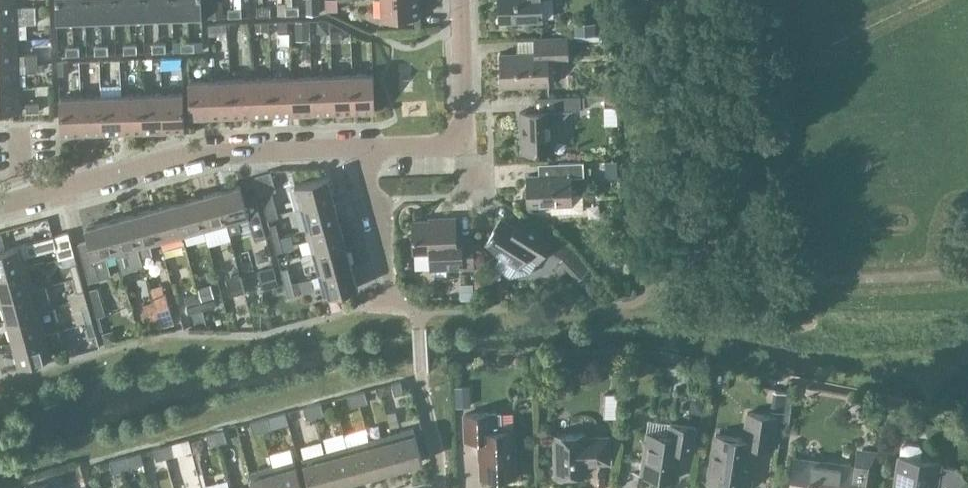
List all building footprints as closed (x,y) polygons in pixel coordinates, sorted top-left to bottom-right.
[(16,6),(16,0),(0,0),(0,15),(16,14),(35,13),(35,5),(16,6)] [(72,22),(71,0),(56,0),(56,23),(72,22)] [(86,21),(85,0),(71,0),(72,22),(86,21)] [(100,21),(99,0),(85,0),(86,21),(100,21)] [(115,20),(114,0),(99,0),(100,21),(115,20)] [(129,20),(128,0),(114,0),(115,20),(129,20)] [(143,19),(143,0),(128,0),(129,20),(143,19)] [(158,19),(157,0),(143,0),(143,19),(158,19)] [(172,18),(172,0),(157,0),(158,19),(172,18)] [(187,18),(186,0),(172,0),(172,18),(187,18)] [(202,17),(201,0),(186,0),(187,18),(202,17)] [(319,0),(305,0),(306,12),(319,12),(319,0)] [(419,16),(418,0),(381,0),(382,17),(419,16)] [(499,21),(542,20),(541,0),(498,0),(499,21)] [(17,23),(36,22),(35,13),(16,14),(0,15),(0,39),(17,38),(17,23)] [(501,85),(548,84),(547,60),(567,59),(566,36),(534,38),(535,52),(500,53),(501,85)] [(18,62),(17,38),(0,39),(0,63),(18,62)] [(36,62),(36,53),(24,53),(23,62),(36,62)] [(19,86),(18,62),(0,63),(0,87),(19,86)] [(353,111),(374,110),(373,73),(352,74),(353,111)] [(313,112),(333,111),(332,74),(311,75),(313,112)] [(333,111),(353,111),(352,74),(332,74),(333,111)] [(292,113),(313,112),(311,75),(291,76),(292,113)] [(272,114),(292,113),(291,76),(271,77),(272,114)] [(231,115),(251,114),(250,77),(230,78),(231,115)] [(251,114),(272,114),(271,77),(250,77),(251,114)] [(211,116),(231,115),(230,78),(209,79),(211,116)] [(190,117),(211,116),(209,79),(188,80),(190,117)] [(0,87),(0,112),(20,111),(19,86),(0,87)] [(163,130),(184,129),(183,92),(162,93),(163,130)] [(143,130),(163,130),(162,93),(141,94),(143,130)] [(102,132),(122,131),(121,94),(101,95),(102,132)] [(122,131),(143,130),(141,94),(121,94),(122,131)] [(82,133),(102,132),(101,95),(80,96),(82,133)] [(580,109),(580,106),(583,106),(583,95),(555,95),(556,110),(520,111),(522,151),(553,150),(552,124),(556,123),(562,116),(562,110),(580,109)] [(61,133),(82,133),(80,96),(59,97),(61,133)] [(26,110),(38,110),(38,101),(26,102),(26,110)] [(581,192),(570,193),(570,176),(584,176),(583,161),(558,162),(558,174),(527,175),(528,205),(550,204),(550,212),(582,211),(581,192)] [(300,207),(333,198),(327,175),(294,184),(300,207)] [(266,236),(254,195),(243,198),(240,184),(217,191),(226,223),(229,233),(241,230),(238,220),(248,217),(254,239),(266,236)] [(260,193),(267,219),(278,216),(271,190),(260,193)] [(204,229),(226,223),(217,191),(195,197),(204,229)] [(182,235),(204,229),(195,197),(173,202),(182,235)] [(306,229),(339,220),(333,198),(300,207),(306,229)] [(160,241),(182,235),(173,202),(151,208),(160,241)] [(150,244),(160,241),(151,208),(129,214),(140,256),(152,252),(150,244)] [(129,214),(107,220),(116,253),(120,268),(142,262),(140,256),(129,214)] [(553,236),(529,221),(520,215),(513,226),(500,218),(484,244),(518,265),(525,253),(537,261),(553,236)] [(430,251),(431,267),(470,266),(469,239),(456,239),(455,216),(438,217),(438,219),(412,220),(413,252),(430,251)] [(105,256),(116,253),(107,220),(84,226),(88,239),(76,242),(87,281),(111,275),(105,256)] [(312,251),(345,242),(339,220),(306,229),(312,251)] [(272,238),(279,236),(275,223),(269,224),(272,238)] [(45,250),(55,247),(58,257),(73,253),(67,231),(42,238),(0,250),(0,274),(27,266),(25,255),(45,250)] [(272,238),(276,252),(283,250),(279,236),(272,238)] [(318,273),(351,264),(345,242),(312,251),(318,273)] [(73,277),(80,276),(76,262),(69,264),(73,277)] [(313,285),(321,283),(324,296),(357,287),(351,264),(318,273),(310,275),(313,285)] [(33,288),(27,266),(0,274),(0,294),(1,297),(33,288)] [(284,282),(291,280),(287,267),(281,268),(284,282)] [(239,273),(225,276),(230,295),(244,291),(239,273)] [(77,291),(83,289),(80,276),(73,277),(77,291)] [(295,294),(294,293),(302,290),(299,278),(291,280),(284,282),(288,296),(295,294)] [(7,319),(39,310),(37,301),(50,298),(46,285),(33,288),(1,297),(7,319)] [(173,321),(169,304),(165,291),(152,294),(153,299),(153,300),(158,320),(159,325),(173,321)] [(214,298),(200,302),(202,309),(216,305),(214,298)] [(159,325),(158,320),(153,300),(142,302),(144,309),(139,310),(141,319),(146,318),(149,327),(159,325)] [(200,302),(186,306),(188,312),(202,309),(200,302)] [(85,321),(92,320),(88,306),(81,308),(85,321)] [(45,332),(43,322),(58,318),(55,307),(40,311),(39,310),(7,319),(13,341),(45,332)] [(89,335),(95,333),(92,320),(85,321),(89,335)] [(52,355),(49,345),(62,342),(58,329),(45,333),(45,332),(13,341),(19,364),(52,355)] [(400,380),(392,383),(395,393),(403,391),(400,380)] [(356,393),(359,403),(367,401),(364,390),(356,393)] [(350,406),(359,403),(356,393),(347,395),(350,406)] [(312,405),(315,415),(323,413),(320,402),(312,405)] [(306,418),(315,415),(312,405),(303,407),(306,418)] [(465,439),(479,439),(481,477),(515,476),(514,429),(502,430),(501,412),(464,413),(465,439)] [(772,448),(777,416),(747,412),(743,437),(715,433),(708,483),(744,487),(748,487),(754,445),(772,448)] [(259,419),(262,430),(270,428),(267,417),(259,419)] [(252,432),(262,430),(259,419),(250,422),(252,432)] [(678,450),(693,452),(696,426),(670,423),(669,435),(649,432),(643,475),(674,479),(678,450)] [(391,433),(400,466),(422,460),(413,427),(391,433)] [(215,431),(218,442),(226,440),(223,429),(215,431)] [(209,445),(218,442),(215,431),(206,434),(209,445)] [(378,472),(400,466),(391,433),(369,439),(378,472)] [(608,436),(584,437),(584,433),(554,434),(555,474),(586,473),(585,462),(609,461),(608,436)] [(356,478),(378,472),(369,439),(347,445),(356,478)] [(919,459),(921,448),(918,444),(904,442),(900,445),(894,487),(927,487),(927,483),(935,484),(935,487),(936,487),(957,487),(967,479),(956,467),(939,465),(940,462),(919,459)] [(162,445),(165,456),(173,454),(170,443),(162,445)] [(156,459),(165,456),(162,445),(153,448),(156,459)] [(334,484),(356,478),(347,445),(325,451),(334,484)] [(867,447),(856,445),(853,465),(823,461),(822,465),(795,461),(795,457),(794,456),(789,487),(872,487),(878,448),(867,447)] [(334,484),(325,451),(302,458),(310,487),(320,487),(334,484)] [(118,457),(121,468),(129,466),(126,455),(118,457)] [(112,470),(121,468),(118,457),(109,460),(112,470)] [(278,487),(302,487),(294,460),(272,466),(278,487)] [(272,466),(249,472),(253,486),(253,485),(254,487),(278,487),(272,466)]
